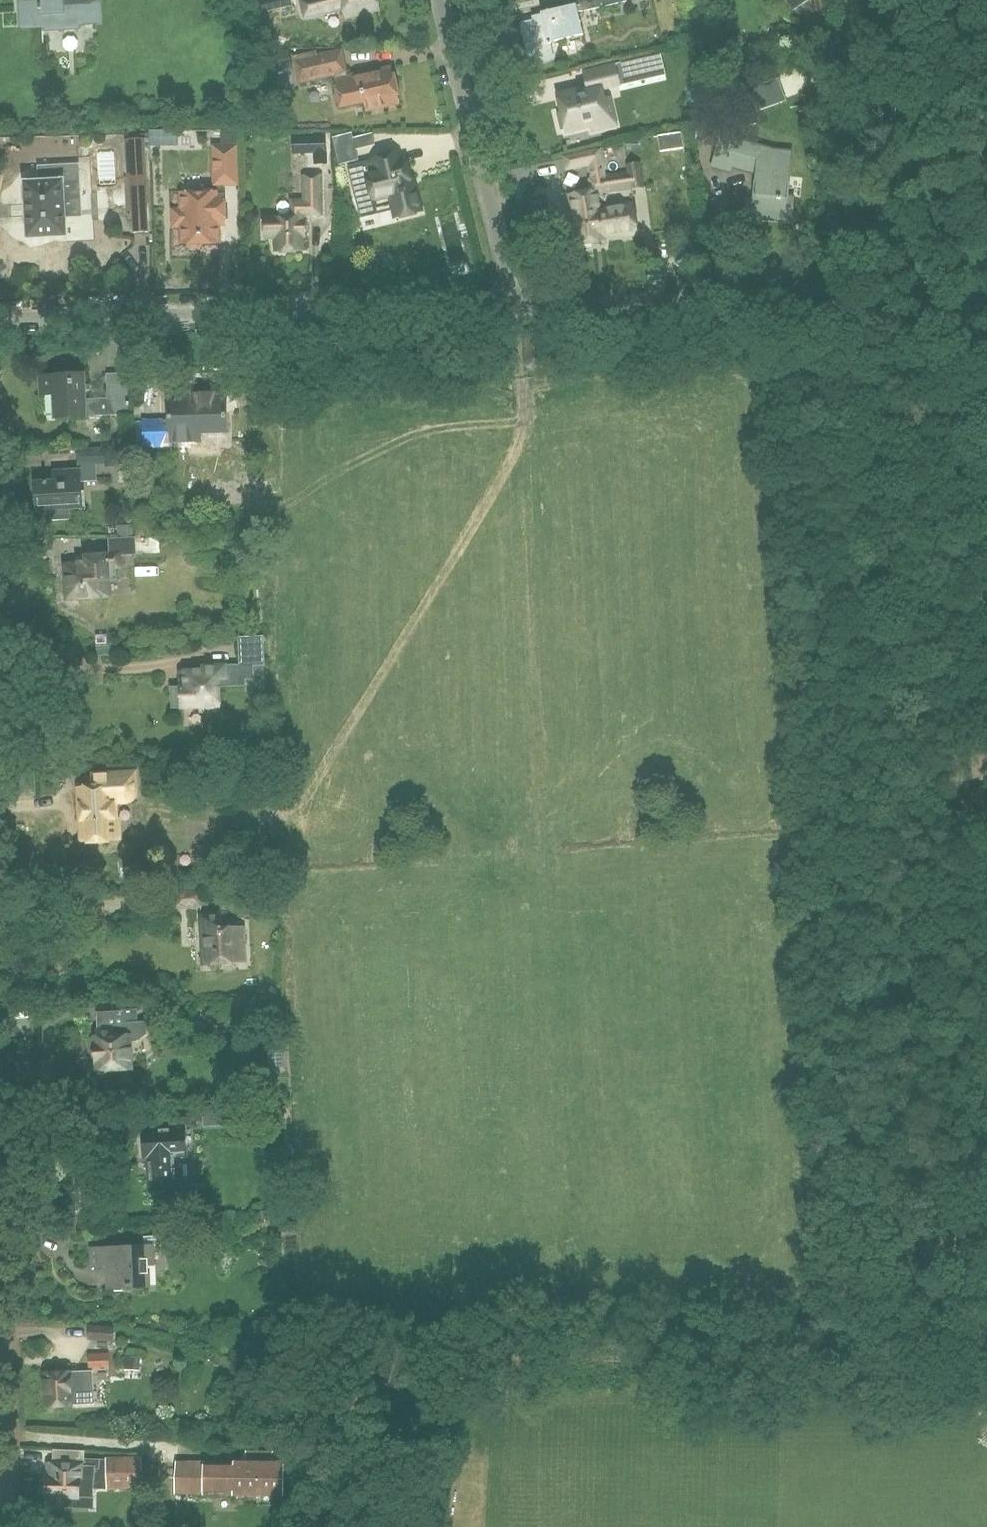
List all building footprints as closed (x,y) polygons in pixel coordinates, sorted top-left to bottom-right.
[(21,27),(51,25),(51,30),(80,28),(80,25),(103,24),(101,1),(90,1),(90,0),(19,0),(21,27)] [(261,12),(291,4),(290,0),(258,0),(261,12)] [(304,1),(307,15),(345,5),(348,16),(378,8),(376,0),(309,0),(304,1)] [(578,12),(627,1),(627,0),(579,0),(580,3),(542,12),(543,14),(533,17),(534,20),(521,23),(531,64),(554,59),(550,42),(583,34),(578,12)] [(792,11),(809,0),(785,0),(792,11)] [(317,49),(292,55),(299,84),(334,75),(336,84),(334,84),(340,109),(364,103),(366,110),(399,101),(398,95),(402,94),(396,71),(392,72),(390,65),(371,70),(370,67),(348,72),(342,48),(318,54),(317,49)] [(562,111),(557,113),(561,129),(566,128),(567,130),(592,124),(593,129),(615,124),(609,99),(603,101),(600,87),(618,83),(614,65),(585,72),(589,88),(559,95),(562,111)] [(225,186),(240,185),(239,143),(238,143),(237,130),(221,131),(221,143),(212,144),(213,188),(183,189),(183,209),(174,209),(174,225),(183,225),(183,243),(188,243),(191,246),(199,246),(202,243),(219,242),(219,223),(226,223),(225,186)] [(723,130),(713,166),(729,171),(731,166),(757,173),(753,217),(791,220),(792,196),(787,196),(790,151),(775,149),(739,138),(740,134),(723,130)] [(331,151),(331,131),(314,131),(314,151),(331,151)] [(356,149),(353,138),(352,132),(333,137),(335,147),(344,144),(349,162),(359,160),(356,149)] [(403,174),(403,147),(373,147),(374,163),(366,164),(367,181),(344,183),(346,208),(380,207),(380,204),(394,204),(393,200),(407,200),(406,174),(403,174)] [(596,194),(607,192),(604,174),(600,149),(563,155),(565,169),(588,165),(592,187),(569,190),(573,213),(570,214),(571,220),(573,219),(577,244),(605,239),(604,236),(598,209),(596,194)] [(604,174),(607,192),(645,186),(640,161),(627,164),(628,170),(604,174)] [(27,238),(67,236),(66,217),(64,181),(79,180),(78,164),(39,166),(40,181),(24,181),(27,238)] [(149,231),(147,175),(125,176),(127,212),(132,212),(133,232),(149,231)] [(322,215),(321,175),(304,176),(304,200),(291,200),(292,218),(264,218),(265,236),(276,236),(277,251),(301,250),(301,235),(306,235),(305,216),(322,215)] [(598,209),(604,236),(636,231),(632,203),(598,209)] [(525,331),(524,355),(524,363),(525,363),(526,364),(527,365),(529,365),(547,365),(548,365),(549,363),(549,362),(548,332),(547,329),(547,328),(546,327),(545,327),(526,328),(526,329),(525,330),(525,331)] [(108,397),(85,398),(84,374),(41,376),(42,394),(54,393),(55,418),(86,417),(86,415),(132,413),(130,372),(106,373),(108,397)] [(195,400),(168,401),(169,417),(142,417),(143,448),(174,447),(173,441),(201,440),(200,433),(227,432),(227,411),(230,411),(235,406),(235,400),(230,395),(227,395),(227,391),(195,392),(195,400)] [(55,471),(55,480),(36,482),(37,510),(51,509),(52,519),(70,518),(69,508),(82,507),(80,480),(98,480),(97,464),(105,463),(105,448),(78,449),(79,469),(55,471)] [(76,563),(64,564),(67,598),(99,596),(100,609),(124,608),(121,567),(120,561),(111,562),(111,553),(84,555),(85,562),(76,563)] [(221,710),(220,686),(246,685),(246,679),(255,678),(254,665),(265,665),(264,635),(238,636),(239,664),(201,665),(201,670),(183,670),(183,672),(180,672),(181,686),(171,687),(172,708),(182,707),(182,708),(201,707),(201,711),(221,710)] [(115,644),(95,644),(95,657),(115,656),(115,644)] [(114,800),(118,800),(120,800),(122,799),(124,798),(125,796),(127,795),(128,793),(129,791),(129,789),(129,787),(134,786),(133,773),(95,775),(96,786),(81,789),(83,839),(119,837),(118,817),(115,818),(114,800)] [(174,890),(175,909),(203,908),(202,889),(174,890)] [(203,964),(246,962),(244,926),(217,927),(216,914),(201,915),(203,964)] [(99,1035),(95,1035),(97,1074),(98,1076),(107,1076),(109,1074),(109,1070),(127,1069),(127,1068),(132,1068),(131,1041),(136,1041),(147,1034),(146,1020),(138,1021),(137,1008),(121,1009),(121,1003),(96,1004),(97,1020),(98,1020),(99,1035)] [(168,1129),(141,1131),(142,1153),(149,1153),(151,1192),(176,1191),(174,1154),(189,1154),(187,1125),(198,1125),(196,1108),(167,1110),(168,1129)] [(295,1208),(278,1208),(278,1217),(295,1216),(295,1208)] [(271,1209),(260,1210),(260,1219),(272,1218),(271,1209)] [(108,1265),(109,1288),(152,1285),(150,1245),(91,1248),(92,1266),(108,1265)] [(114,1326),(89,1324),(88,1340),(113,1341),(114,1326)] [(110,1368),(109,1352),(88,1353),(89,1370),(110,1368)] [(124,1355),(124,1366),(139,1366),(139,1356),(124,1355)] [(77,1389),(77,1376),(68,1376),(68,1372),(45,1373),(47,1406),(65,1406),(65,1404),(89,1403),(88,1389),(77,1389)] [(246,1462),(203,1461),(203,1494),(284,1495),(285,1463),(272,1462),(272,1452),(246,1451),(246,1462)] [(142,1456),(106,1457),(106,1459),(107,1489),(143,1488),(142,1456)] [(84,1465),(52,1464),(52,1478),(46,1477),(46,1480),(42,1482),(42,1489),(45,1493),(45,1495),(62,1496),(61,1507),(93,1508),(94,1489),(107,1489),(106,1459),(85,1458),(84,1465)]
